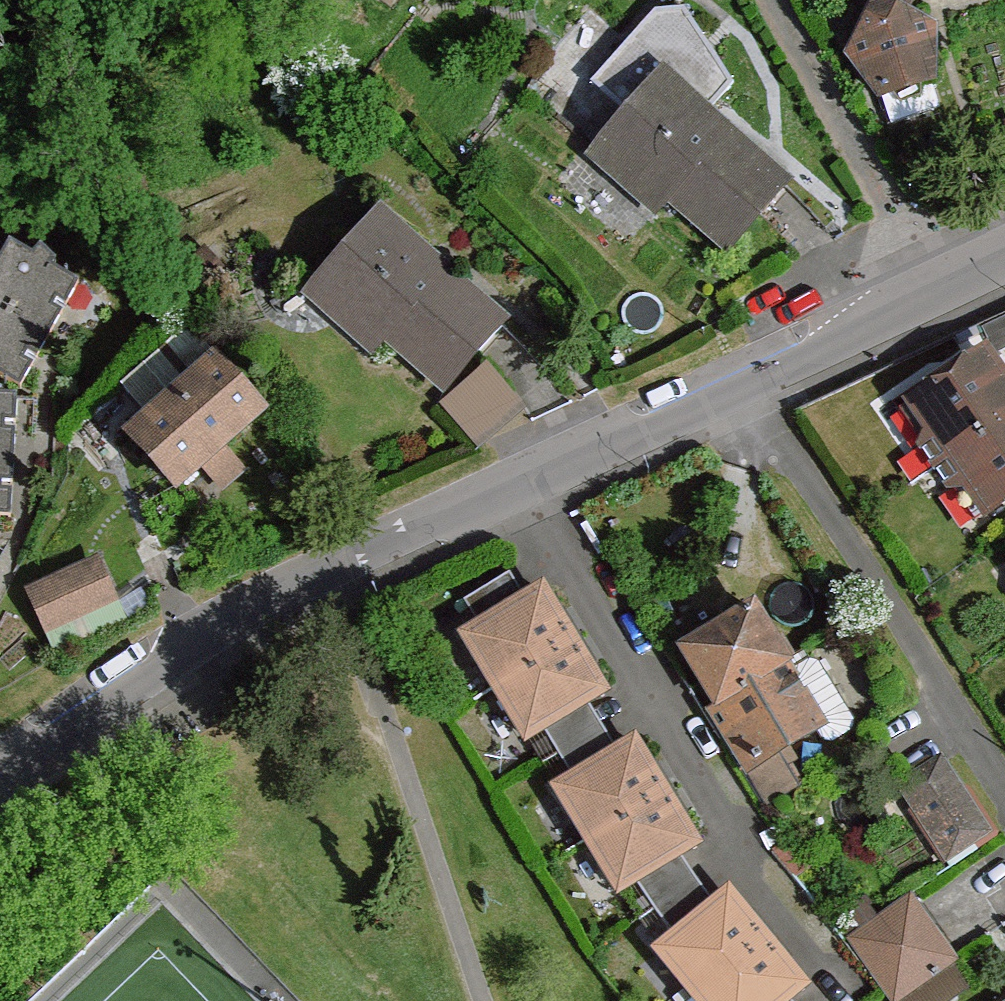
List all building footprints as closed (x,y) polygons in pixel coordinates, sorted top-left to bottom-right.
[(931,30),(880,3),(854,56),(884,96),(925,82),(932,80),(931,30)] [(591,84),(627,116),(663,76),(707,115),(734,84),(715,50),(705,36),(686,8),(658,10),(591,84)] [(787,185),(707,115),(663,76),(627,116),(596,152),(662,210),(672,197),(731,250),(787,185)] [(935,110),(925,82),(884,96),(893,124),(935,110)] [(505,324),(380,213),(312,290),(377,347),(388,336),(445,388),(505,324)] [(0,263),(0,309),(51,336),(80,284),(52,269),(57,263),(40,249),(32,258),(10,245),(0,263)] [(0,309),(0,377),(21,389),(51,336),(0,309)] [(985,327),(998,351),(1004,348),(1004,318),(985,327)] [(196,380),(218,361),(195,332),(134,386),(158,413),(196,380)] [(1004,421),(1004,382),(985,353),(912,401),(931,428),(923,446),(937,465),(1004,421)] [(196,380),(240,431),(262,411),(218,361),(196,380)] [(439,404),(474,443),(520,403),(484,362),(439,404)] [(240,431),(196,380),(158,413),(133,435),(177,484),(199,466),(219,449),(240,431)] [(15,458),(18,398),(0,398),(0,457),(15,458)] [(937,465),(951,487),(969,486),(988,514),(1004,502),(1004,421),(937,465)] [(15,458),(0,457),(0,518),(12,518),(15,458)] [(480,628),(526,601),(505,568),(459,595),(480,628)] [(93,571),(37,599),(49,623),(106,597),(93,571)] [(480,628),(467,636),(498,687),(573,641),(543,591),(526,601),(480,628)] [(118,623),(106,597),(49,623),(61,649),(118,623)] [(753,609),(684,651),(717,704),(780,664),(785,661),(753,609)] [(604,692),(573,641),(498,687),(527,737),(542,729),(586,703),(604,692)] [(809,660),(786,674),(818,725),(816,726),(824,740),(834,741),(853,730),(855,722),(817,661),(809,660)] [(786,674),(780,664),(717,704),(755,764),(816,726),(818,725),(786,674)] [(618,753),(586,703),(542,729),(574,780),(618,753)] [(574,780),(559,789),(590,839),(665,795),(634,744),(618,753),(574,780)] [(940,761),(903,786),(950,856),(985,832),(940,761)] [(665,795),(590,839),(620,889),(633,881),(677,854),(695,843),(665,795)] [(715,905),(677,854),(633,881),(674,938),(715,905)] [(766,939),(729,893),(715,905),(674,938),(660,950),(698,995),(766,939)] [(911,900),(855,941),(893,999),(952,957),(911,900)] [(766,939),(698,995),(702,1000),(783,1000),(787,998),(803,985),(766,939)]
